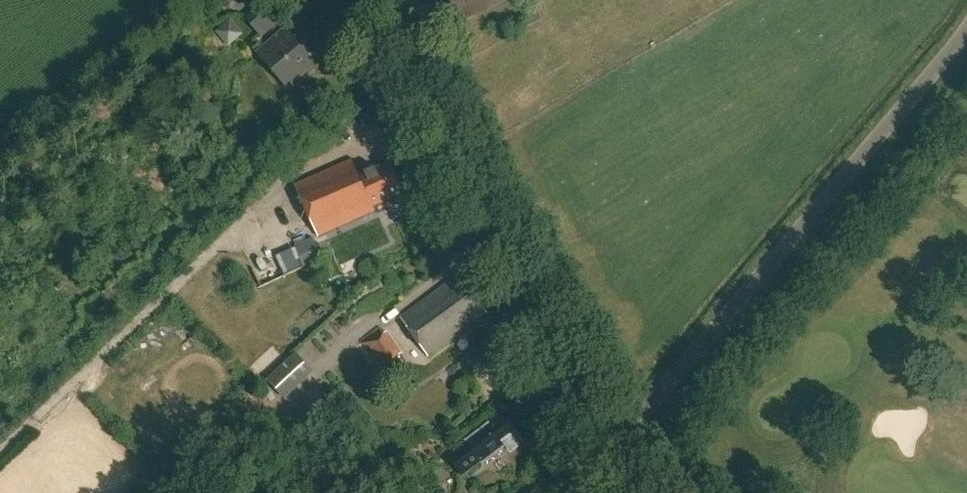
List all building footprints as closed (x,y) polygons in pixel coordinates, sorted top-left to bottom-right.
[(240,24),(256,43),(281,21),(265,3),(240,24)] [(217,33),(229,46),(243,34),(231,21),(217,33)] [(311,40),(296,22),(258,53),(290,91),(344,46),(328,26),(311,40)] [(354,161),(297,187),(319,236),(376,212),(374,208),(406,194),(392,162),(361,176),(354,161)] [(315,238),(295,247),(304,268),(324,259),(315,238)] [(432,360),(491,317),(486,310),(490,307),(466,273),(403,319),(432,360)] [(361,343),(384,375),(403,363),(399,356),(403,354),(387,332),(384,334),(380,330),(361,343)] [(296,353),(266,381),(284,401),(314,374),(296,353)] [(526,443),(519,434),(521,432),(511,417),(495,429),(492,425),(468,443),(470,445),(451,459),(463,476),(483,462),(485,465),(507,449),(511,454),(526,443)]
